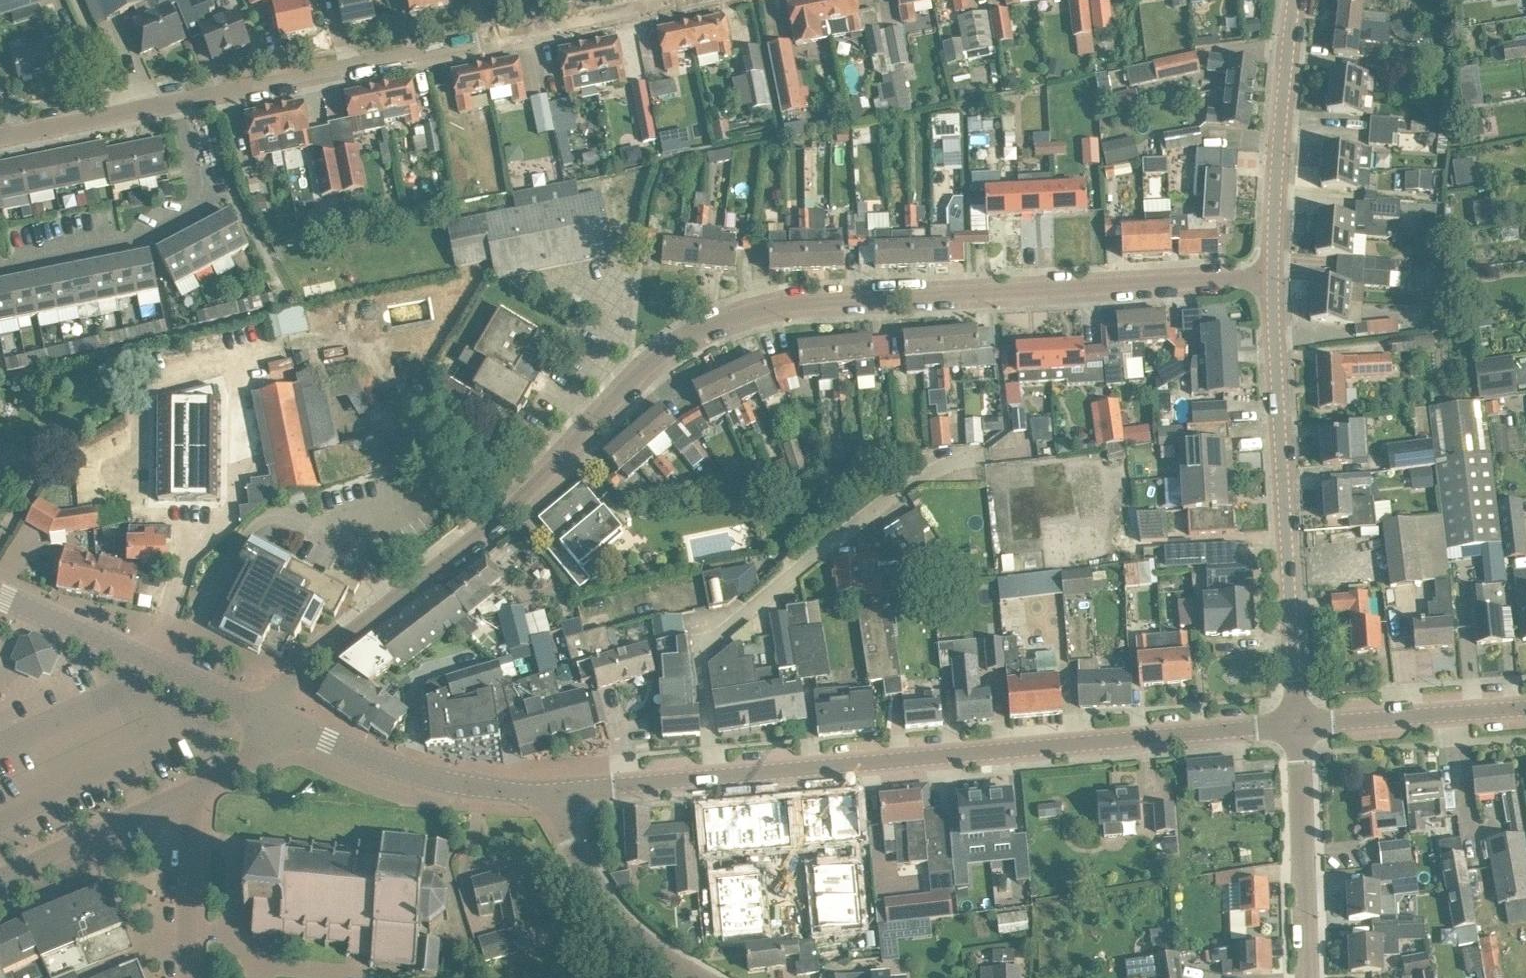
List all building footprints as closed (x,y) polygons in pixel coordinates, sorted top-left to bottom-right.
[(1,15),(20,9),(39,3),(38,0),(0,0),(0,13),(1,15)] [(166,44),(168,47),(186,39),(171,7),(155,14),(148,0),(99,0),(108,20),(135,7),(141,20),(134,23),(141,38),(134,41),(141,55),(166,44)] [(200,28),(213,59),(250,45),(237,12),(213,21),(210,12),(215,9),(212,0),(176,0),(186,26),(198,21),(200,28)] [(288,4),(275,7),(281,37),(313,30),(306,0),(287,0),(288,4)] [(339,3),(344,26),(375,20),(371,0),(352,0),(339,3)] [(410,12),(449,4),(448,0),(408,0),(410,12)] [(787,4),(788,9),(791,24),(796,46),(807,43),(830,38),(827,21),(824,22),(820,3),(820,0),(807,0),(787,4)] [(820,3),(824,22),(827,21),(830,38),(847,35),(852,34),(853,37),(861,36),(861,32),(863,32),(858,10),(856,0),(820,0),(820,3)] [(903,24),(915,21),(911,4),(931,0),(898,0),(903,24)] [(968,0),(951,0),(954,14),(970,10),(968,0)] [(1091,38),(1086,0),(1071,0),(1076,40),(1091,38)] [(1110,0),(1106,0),(1091,2),(1095,33),(1114,30),(1110,0)] [(1188,7),(1187,0),(1172,0),(1173,9),(1188,7)] [(1338,2),(1340,4),(1338,20),(1361,23),(1387,26),(1388,15),(1362,12),(1363,0),(1338,0),(1338,2)] [(995,44),(1014,41),(1009,10),(990,13),(995,44)] [(987,12),(958,17),(963,39),(944,42),(949,65),(967,61),(966,54),(995,48),(987,12)] [(734,58),(725,17),(692,24),(697,48),(699,59),(717,55),(718,61),(734,58)] [(1407,29),(1401,19),(1396,23),(1402,32),(1405,30),(1407,29)] [(1332,47),(1335,49),(1334,54),(1356,57),(1361,23),(1338,20),(1336,37),(1333,38),(1332,47)] [(1257,22),(1243,24),(1244,34),(1258,32),(1257,22)] [(1398,34),(1404,42),(1419,44),(1420,32),(1405,30),(1402,32),(1396,23),(1390,26),(1396,35),(1398,34)] [(697,48),(692,24),(658,31),(667,72),(678,70),(674,53),(697,48)] [(902,26),(885,30),(894,74),(891,74),(899,113),(912,110),(902,66),(909,64),(902,26)] [(880,27),(865,30),(865,32),(871,58),(872,58),(875,72),(882,76),(890,74),(886,55),(881,31),(880,27)] [(1091,38),(1076,40),(1079,57),(1093,55),(1095,55),(1094,38),(1091,38)] [(1219,38),(1196,41),(1198,49),(1220,46),(1219,38)] [(58,39),(27,48),(29,54),(14,59),(20,79),(54,69),(50,55),(62,51),(58,39)] [(627,83),(618,39),(588,45),(597,87),(613,83),(614,86),(627,83)] [(768,47),(781,114),(793,111),(789,93),(799,91),(790,43),(768,47)] [(1493,64),(1525,59),(1525,43),(1491,49),(1493,64)] [(597,87),(588,45),(559,51),(568,95),(581,93),(580,90),(597,87)] [(760,45),(737,50),(749,110),(751,110),(753,118),(769,114),(767,106),(768,106),(762,73),(765,72),(760,45)] [(1131,88),(1159,82),(1200,73),(1196,56),(1127,70),(1131,88)] [(1256,61),(1215,56),(1213,70),(1231,72),(1228,93),(1252,96),(1256,61)] [(1378,57),(1377,69),(1389,71),(1389,70),(1405,72),(1407,61),(1378,57)] [(527,100),(519,59),(485,66),(490,90),(510,86),(513,103),(527,100)] [(1051,60),(1048,71),(1062,74),(1065,63),(1051,60)] [(1431,64),(1430,78),(1444,78),(1445,65),(1431,64)] [(490,90),(485,66),(452,73),(460,114),(473,111),(470,94),(490,90)] [(1476,67),(1456,70),(1458,84),(1478,81),(1476,67)] [(1366,95),(1368,74),(1332,70),(1330,91),(1366,95)] [(1101,94),(1113,92),(1108,72),(1096,74),(1101,94)] [(884,84),(877,85),(880,100),(884,117),(890,115),(899,113),(891,74),(890,74),(882,76),(884,84)] [(653,100),(679,94),(675,78),(649,84),(653,100)] [(420,122),(411,81),(379,88),(383,112),(403,108),(406,125),(420,122)] [(645,82),(632,85),(641,128),(644,142),(658,139),(655,125),(645,82)] [(383,112),(379,88),(344,95),(353,136),(386,129),(383,112)] [(1136,90),(1116,94),(1119,111),(1139,108),(1136,90)] [(1366,95),(1330,91),(1327,112),(1363,116),(1366,95)] [(1228,93),(1225,113),(1208,111),(1207,123),(1248,128),(1252,96),(1228,93)] [(548,95),(531,99),(539,134),(555,130),(548,95)] [(569,133),(578,131),(571,98),(550,104),(566,175),(577,172),(569,133)] [(313,147),(304,103),(275,109),(284,153),(313,147)] [(275,109),(245,115),(255,159),(274,155),(284,153),(275,109)] [(934,155),(935,171),(961,170),(960,113),(930,114),(931,138),(941,138),(942,155),(934,155)] [(1430,114),(1427,130),(1447,133),(1450,118),(1430,114)] [(1394,134),(1398,135),(1399,131),(1399,123),(1399,119),(1371,117),(1370,133),(1394,134)] [(1013,119),(1004,119),(1004,133),(1013,133),(1013,119)] [(1466,138),(1484,135),(1482,119),(1463,122),(1466,138)] [(430,155),(443,152),(438,122),(425,125),(430,155)] [(728,122),(712,125),(716,144),(732,140),(732,139),(731,136),(729,126),(728,122)] [(1399,123),(1399,131),(1407,132),(1407,127),(1405,124),(1399,123)] [(1412,124),(1411,132),(1426,133),(1426,125),(1412,124)] [(663,156),(690,148),(684,127),(657,135),(663,156)] [(1167,151),(1202,146),(1199,128),(1164,134),(1167,151)] [(1051,156),(1050,133),(1034,134),(1036,157),(1051,156)] [(1066,143),(1054,144),(1054,133),(1050,133),(1051,156),(1066,156),(1066,143)] [(1370,133),(1369,144),(1393,146),(1394,134),(1370,133)] [(1447,154),(1449,134),(1438,133),(1437,154),(1447,154)] [(1106,164),(1139,157),(1134,135),(1101,143),(1106,164)] [(141,144),(141,147),(133,148),(140,180),(168,174),(161,140),(141,144)] [(1098,141),(1084,142),(1085,165),(1099,164),(1098,141)] [(85,147),(85,150),(77,152),(83,183),(110,178),(106,151),(104,143),(85,147)] [(385,144),(380,145),(384,165),(392,164),(388,143),(385,144)] [(343,192),(367,187),(358,146),(335,151),(343,192)] [(1373,149),(1361,148),(1345,147),(1325,146),(1323,167),(1359,170),(1371,170),(1373,149)] [(125,150),(124,148),(106,151),(110,178),(112,186),(140,180),(133,148),(125,150)] [(718,163),(733,159),(731,149),(715,152),(718,163)] [(1197,150),(1194,197),(1204,198),(1227,199),(1235,200),(1237,175),(1230,174),(1221,174),(1222,151),(1202,150),(1197,150)] [(69,153),(68,151),(51,154),(58,189),(83,183),(77,152),(69,153)] [(335,151),(313,156),(322,197),(343,192),(335,151)] [(30,159),(30,161),(21,163),(28,195),(58,189),(51,154),(30,159)] [(1144,175),(1169,174),(1168,158),(1143,159),(1144,175)] [(1472,160),(1453,163),(1456,186),(1476,183),(1472,160)] [(0,165),(0,194),(2,200),(28,195),(21,163),(14,165),(13,162),(0,165)] [(1359,170),(1323,167),(1321,188),(1341,189),(1358,190),(1359,170)] [(1114,168),(1105,170),(1107,180),(1116,178),(1114,168)] [(1430,190),(1431,172),(1404,171),(1404,190),(1430,190)] [(1034,176),(1018,177),(1019,189),(1020,215),(1054,213),(1053,188),(1035,189),(1034,176)] [(258,179),(248,182),(251,194),(261,191),(258,179)] [(160,200),(172,198),(169,182),(157,184),(160,200)] [(1088,212),(1086,186),(1053,188),(1054,213),(1088,212)] [(1019,189),(985,191),(987,217),(1020,215),(1019,189)] [(610,236),(601,191),(447,223),(456,268),(493,260),(497,279),(614,255),(610,236)] [(1366,192),(1365,204),(1376,205),(1377,200),(1377,192),(1366,192)] [(140,194),(129,196),(131,205),(142,203),(140,194)] [(695,208),(699,209),(704,209),(706,198),(707,194),(697,194),(695,208)] [(88,208),(101,205),(99,196),(86,198),(88,208)] [(1170,209),(1170,198),(1143,198),(1143,210),(1170,209)] [(1193,216),(1188,217),(1188,234),(1200,233),(1201,253),(1219,252),(1218,234),(1218,223),(1234,224),(1235,200),(1227,199),(1204,198),(1203,222),(1196,221),(1195,216),(1193,216)] [(265,199),(254,201),(256,211),(267,209),(265,199)] [(955,210),(947,211),(947,226),(948,226),(949,242),(949,243),(949,244),(955,244),(965,243),(965,234),(963,199),(955,199),(955,210)] [(1360,203),(1359,217),(1374,218),(1399,220),(1400,201),(1377,200),(1376,205),(1365,204),(1360,203)] [(1488,201),(1473,203),(1475,223),(1491,221),(1488,201)] [(868,204),(858,204),(859,215),(859,247),(870,246),(869,231),(869,216),(868,204)] [(30,205),(22,207),(24,217),(32,216),(30,205)] [(33,219),(46,217),(44,207),(31,209),(33,219)] [(905,207),(906,218),(917,217),(917,207),(905,207)] [(699,209),(698,218),(709,218),(710,209),(704,209),(699,209)] [(800,219),(800,220),(814,220),(814,210),(804,210),(804,211),(800,211),(800,219)] [(814,229),(805,229),(806,232),(807,270),(826,270),(826,262),(825,231),(826,231),(826,210),(814,210),(814,220),(814,229)] [(249,247),(230,212),(212,222),(231,257),(249,247)] [(1146,226),(1145,226),(1147,249),(1147,256),(1172,255),(1172,248),(1171,242),(1179,242),(1179,247),(1179,254),(1189,254),(1201,253),(1200,233),(1188,234),(1188,217),(1172,218),(1171,212),(1146,214),(1146,226)] [(1320,213),(1318,234),(1322,234),(1354,236),(1356,215),(1340,214),(1320,213)] [(848,215),(848,230),(849,247),(859,247),(859,215),(848,215)] [(917,217),(906,218),(906,228),(917,228),(917,217)] [(703,227),(699,267),(717,269),(721,228),(708,227),(709,218),(698,218),(697,227),(703,227)] [(1117,219),(1105,220),(1106,237),(1118,236),(1118,229),(1117,219)] [(800,220),(800,229),(805,229),(814,229),(814,220),(800,220)] [(231,257),(212,222),(194,232),(213,267),(231,257)] [(786,225),(769,225),(770,248),(770,251),(770,271),(789,271),(789,265),(788,251),(787,225),(786,225)] [(681,266),(699,267),(703,227),(697,227),(686,226),(685,243),(683,242),(681,266)] [(947,226),(930,227),(930,244),(931,259),(931,267),(950,266),(949,244),(949,243),(949,242),(948,226),(947,226)] [(1145,226),(1121,227),(1122,229),(1122,236),(1123,257),(1147,256),(1147,249),(1145,226)] [(1370,227),(1370,238),(1386,239),(1386,228),(1373,228),(1370,227)] [(723,233),(723,229),(721,228),(717,269),(736,271),(738,247),(735,247),(736,235),(723,233)] [(826,231),(825,231),(826,262),(826,270),(844,269),(844,262),(844,247),(843,230),(826,231)] [(661,243),(663,232),(649,231),(648,242),(661,243)] [(875,231),(875,246),(876,265),(876,268),(894,268),(894,263),(894,245),(892,245),(890,245),(890,231),(875,231)] [(926,231),(912,231),(912,233),(912,244),(912,262),(913,267),(931,267),(931,259),(930,244),(926,244),(926,231)] [(213,267),(194,232),(176,242),(194,277),(213,267)] [(791,251),(788,251),(789,265),(789,271),(807,270),(806,232),(790,232),(791,251)] [(912,233),(892,233),(892,245),(894,245),(894,263),(894,268),(913,267),(912,262),(912,244),(912,233)] [(972,234),(972,243),(989,242),(989,233),(972,234)] [(1318,234),(1316,255),(1320,255),(1336,256),(1338,256),(1353,257),(1353,256),(1354,237),(1354,236),(1322,234),(1318,234)] [(754,251),(755,239),(745,238),(744,250),(754,251)] [(754,251),(764,251),(765,239),(755,239),(754,251)] [(683,242),(664,241),(662,264),(681,266),(683,242)] [(194,277),(176,242),(157,251),(176,286),(194,277)] [(159,292),(151,253),(131,257),(139,296),(159,292)] [(139,296),(131,257),(110,261),(118,300),(139,296)] [(1363,258),(1362,270),(1392,273),(1399,273),(1399,272),(1400,262),(1366,258),(1364,258),(1363,258)] [(118,300),(110,261),(90,265),(98,304),(118,300)] [(98,304),(90,265),(70,269),(78,308),(98,304)] [(78,308),(70,269),(50,273),(58,312),(78,308)] [(1362,270),(1361,286),(1365,286),(1390,289),(1390,288),(1392,273),(1362,270)] [(58,312),(50,273),(30,277),(38,316),(58,312)] [(1416,288),(1438,289),(1439,274),(1416,273),(1416,288)] [(38,316),(30,277),(10,281),(18,320),(38,316)] [(1314,280),(1313,301),(1317,302),(1349,304),(1351,285),(1351,283),(1336,282),(1334,281),(1314,280)] [(10,281),(0,283),(0,324),(18,320),(10,281)] [(256,310),(270,306),(267,296),(253,299),(256,310)] [(256,310),(253,299),(237,303),(240,314),(256,310)] [(1313,301),(1311,323),(1316,323),(1331,324),(1348,325),(1349,304),(1317,302),(1313,301)] [(1441,301),(1441,314),(1453,314),(1454,301),(1441,301)] [(214,320),(231,316),(228,306),(212,310),(214,320)] [(276,342),(311,334),(305,306),(270,313),(276,342)] [(468,349),(459,363),(480,375),(473,387),(518,414),(534,388),(528,384),(515,376),(516,374),(515,373),(539,331),(533,328),(522,321),(500,308),(474,353),(468,349)] [(214,320),(212,310),(197,313),(199,324),(214,320)] [(1198,310),(1180,310),(1180,328),(1197,328),(1198,310)] [(1166,312),(1141,314),(1142,318),(1144,345),(1168,343),(1175,351),(1174,360),(1184,362),(1187,344),(1176,343),(1178,331),(1167,330),(1166,312)] [(1118,325),(1102,327),(1103,347),(1104,364),(1105,376),(1106,385),(1106,386),(1125,384),(1124,383),(1145,381),(1143,358),(1145,358),(1144,345),(1142,318),(1141,314),(1117,316),(1117,319),(1118,325)] [(1490,314),(1470,317),(1472,330),(1492,326),(1490,314)] [(1357,336),(1368,335),(1368,337),(1400,334),(1399,320),(1367,322),(1355,324),(1357,336)] [(147,337),(163,333),(160,323),(145,326),(147,337)] [(147,337),(145,326),(129,330),(132,340),(147,337)] [(1194,358),(1192,370),(1197,370),(1208,369),(1228,368),(1234,368),(1237,368),(1236,343),(1235,327),(1202,329),(1203,345),(1200,345),(1201,358),(1194,358)] [(979,350),(977,328),(959,330),(961,368),(962,369),(997,366),(995,349),(979,350)] [(943,366),(944,372),(950,371),(950,369),(961,368),(959,334),(959,330),(941,331),(943,366)] [(943,366),(941,331),(922,333),(926,368),(943,366)] [(107,347),(123,343),(120,332),(105,336),(107,347)] [(927,373),(926,368),(922,333),(904,335),(906,358),(907,374),(927,373)] [(107,347),(105,336),(90,340),(92,351),(107,347)] [(874,360),(872,337),(853,339),(856,362),(858,380),(875,378),(873,361),(874,360)] [(65,346),(66,346),(64,338),(44,343),(46,351),(48,362),(67,357),(65,346)] [(853,339),(835,341),(838,364),(856,362),(853,339)] [(822,383),(833,382),(833,381),(839,380),(838,364),(835,341),(817,343),(817,348),(819,366),(821,366),(822,383)] [(83,353),(80,342),(66,346),(65,346),(67,357),(83,353)] [(820,376),(819,366),(817,343),(798,344),(800,367),(803,367),(804,377),(820,376)] [(1084,343),(1050,345),(1052,383),(1068,382),(1068,387),(1106,385),(1105,376),(1104,364),(1103,347),(1084,349),(1084,343)] [(1016,347),(1002,348),(1003,353),(1003,368),(1004,376),(1018,375),(1019,385),(1020,384),(1052,383),(1050,345),(1016,347)] [(27,367),(48,362),(46,351),(25,356),(27,367)] [(418,354),(397,363),(404,383),(413,380),(425,375),(418,354)] [(788,381),(797,378),(790,354),(781,357),(788,381)] [(779,396),(760,355),(744,363),(758,395),(759,394),(763,403),(779,396)] [(27,367),(25,356),(11,360),(13,370),(27,367)] [(1392,356),(1318,359),(1320,409),(1346,408),(1345,378),(1393,376),(1392,356)] [(781,357),(771,360),(782,397),(792,394),(788,381),(781,357)] [(236,366),(241,387),(272,380),(268,359),(236,366)] [(890,359),(881,360),(881,369),(891,368),(890,359)] [(900,359),(890,359),(891,368),(893,368),(901,368),(900,359)] [(1496,363),(1478,366),(1484,399),(1502,396),(1520,392),(1514,359),(1496,363)] [(1176,361),(1156,371),(1165,386),(1184,375),(1176,361)] [(744,363),(727,370),(741,402),(758,395),(744,363)] [(1228,368),(1208,369),(1209,385),(1209,394),(1219,393),(1239,392),(1237,368),(1234,368),(1228,368)] [(728,414),(739,409),(739,408),(743,406),(741,402),(729,375),(727,370),(710,378),(712,382),(719,399),(721,398),(728,414)] [(940,372),(940,382),(951,381),(950,371),(944,372),(940,372)] [(719,399),(710,378),(693,386),(702,406),(710,422),(726,415),(719,399)] [(450,379),(442,392),(465,405),(472,392),(450,379)] [(833,382),(834,391),(846,390),(845,380),(839,380),(833,381),(833,382)] [(951,381),(940,382),(941,392),(946,392),(952,391),(951,381)] [(1018,383),(1005,384),(1007,403),(1019,402),(1018,383)] [(249,507),(240,508),(242,525),(275,497),(322,487),(299,384),(277,389),(260,393),(253,395),(269,468),(271,477),(251,480),(252,487),(247,488),(249,507)] [(405,384),(397,389),(402,398),(405,396),(411,393),(405,384)] [(419,419),(436,409),(423,386),(417,389),(405,396),(419,419)] [(158,501),(217,502),(217,387),(158,401),(158,501)] [(364,406),(378,406),(377,388),(363,388),(364,406)] [(846,390),(834,391),(835,401),(841,401),(847,400),(846,390)] [(1125,442),(1119,401),(1091,405),(1098,447),(1125,442)] [(1498,502),(1485,401),(1429,408),(1432,433),(1433,440),(1435,464),(1442,517),(1447,551),(1502,544),(1498,502)] [(739,409),(743,418),(752,413),(748,404),(743,406),(739,408),(739,409)] [(1225,404),(1194,406),(1195,426),(1197,426),(1212,425),(1226,424),(1225,404)] [(661,406),(647,418),(649,420),(663,437),(666,435),(675,445),(673,446),(674,447),(681,455),(694,445),(678,425),(676,423),(674,421),(663,408),(661,406)] [(947,406),(938,407),(938,417),(948,416),(947,406)] [(701,435),(710,429),(697,408),(688,414),(694,423),(701,435)] [(1432,433),(1429,408),(1413,410),(1416,435),(1432,433)] [(1014,432),(1027,431),(1025,410),(1011,411),(1014,432)] [(752,413),(743,418),(747,427),(752,424),(756,422),(752,413)] [(694,423),(688,414),(680,419),(686,428),(694,423)] [(647,418),(633,430),(635,433),(649,449),(663,437),(649,420),(647,418)] [(967,446),(984,444),(982,418),(965,420),(967,446)] [(1048,418),(1030,420),(1033,442),(1054,441),(1052,419),(1048,420),(1048,418)] [(1349,431),(1341,431),(1321,432),(1323,465),(1329,465),(1343,464),(1363,463),(1362,442),(1365,442),(1364,418),(1349,419),(1349,431)] [(949,419),(932,420),(934,448),(952,447),(949,419)] [(126,420),(76,448),(79,512),(81,512),(93,510),(90,456),(133,431),(126,420)] [(756,422),(752,424),(756,434),(761,432),(756,422)] [(1226,424),(1212,425),(1197,426),(1195,426),(1188,426),(1189,444),(1178,444),(1180,476),(1185,476),(1199,475),(1199,476),(1222,475),(1225,475),(1223,442),(1230,441),(1229,424),(1226,424)] [(1127,446),(1136,445),(1134,429),(1124,431),(1127,446)] [(633,430),(619,442),(622,446),(641,468),(652,459),(655,456),(649,449),(635,433),(633,430)] [(348,477),(391,466),(384,435),(340,445),(348,477)] [(848,454),(873,452),(872,438),(847,440),(848,454)] [(1388,470),(1435,464),(1433,440),(1385,446),(1388,470)] [(619,442),(605,454),(608,457),(617,469),(622,474),(624,472),(629,478),(641,468),(622,446),(619,442)] [(784,446),(793,474),(806,470),(797,442),(784,446)] [(693,447),(683,456),(693,468),(703,460),(693,447)] [(849,469),(847,450),(827,453),(829,472),(849,469)] [(653,465),(660,472),(669,464),(663,457),(659,460),(653,465)] [(669,464),(660,472),(666,479),(671,475),(676,471),(669,464)] [(1412,490),(1432,487),(1429,467),(1409,470),(1412,490)] [(613,489),(621,483),(614,474),(606,480),(613,489)] [(1350,475),(1351,489),(1372,487),(1369,474),(1350,475)] [(1199,475),(1185,476),(1180,476),(1182,511),(1188,510),(1188,511),(1196,510),(1234,508),(1235,508),(1236,508),(1237,506),(1237,505),(1237,503),(1237,501),(1237,500),(1236,498),(1236,496),(1235,495),(1234,493),(1233,494),(1227,494),(1225,475),(1199,476),(1199,475)] [(580,590),(591,581),(580,568),(623,532),(582,483),(539,519),(561,545),(550,554),(580,590)] [(1327,520),(1333,519),(1349,518),(1350,528),(1376,527),(1373,498),(1350,499),(1349,486),(1325,488),(1325,491),(1320,491),(1321,502),(1326,502),(1327,520)] [(1525,558),(1525,539),(1521,499),(1498,502),(1502,544),(1504,560),(1525,558)] [(61,514),(38,502),(25,523),(47,535),(83,530),(81,512),(79,512),(61,514)] [(1234,508),(1196,510),(1188,511),(1189,535),(1215,533),(1235,532),(1234,508)] [(83,530),(100,527),(97,509),(93,510),(81,512),(83,530)] [(931,530),(917,509),(870,539),(859,541),(861,558),(836,561),(839,594),(859,592),(864,591),(864,595),(883,593),(880,564),(928,559),(925,532),(931,530)] [(1166,512),(1137,514),(1141,542),(1168,541),(1166,512)] [(1429,615),(1424,616),(1425,624),(1413,625),(1415,649),(1453,646),(1452,623),(1454,623),(1451,580),(1447,551),(1442,517),(1382,525),(1389,586),(1422,582),(1438,581),(1440,604),(1428,605),(1429,615)] [(117,540),(117,554),(129,554),(129,562),(144,562),(144,568),(165,568),(166,556),(166,540),(170,540),(171,528),(172,528),(172,527),(130,527),(130,540),(117,540)] [(241,564),(250,568),(230,606),(222,602),(208,628),(259,654),(262,648),(281,658),(285,651),(289,653),(295,641),(302,628),(312,633),(324,611),(335,617),(349,591),(355,595),(360,585),(329,569),(324,578),(254,540),(241,564)] [(1177,547),(1168,548),(1168,566),(1207,564),(1208,581),(1207,581),(1208,596),(1204,597),(1206,635),(1223,634),(1223,636),(1251,635),(1248,594),(1247,594),(1246,579),(1253,579),(1252,561),(1208,563),(1208,545),(1177,547)] [(59,553),(56,568),(62,569),(58,589),(91,596),(132,605),(139,569),(97,561),(83,558),(84,550),(66,546),(65,554),(59,553)] [(1013,557),(1003,558),(1005,574),(1014,573),(1013,557)] [(486,560),(449,589),(469,617),(478,611),(482,616),(499,613),(490,601),(494,599),(489,591),(502,581),(486,560)] [(1137,564),(1124,565),(1126,587),(1139,586),(1152,585),(1158,585),(1157,562),(1150,563),(1137,564)] [(738,580),(736,568),(721,571),(703,575),(709,609),(728,606),(741,595),(747,594),(744,579),(738,580)] [(1064,597),(1095,595),(1092,569),(1062,573),(1064,597)] [(1513,571),(1524,640),(1525,640),(1525,569),(1513,571)] [(1511,610),(1507,583),(1468,587),(1472,629),(1476,629),(1477,645),(1503,642),(1515,640),(1509,611),(1511,610)] [(437,588),(370,639),(372,641),(374,644),(393,669),(396,673),(468,617),(450,592),(449,589),(437,588)] [(1351,611),(1354,654),(1381,652),(1379,620),(1369,620),(1367,592),(1349,594),(1349,595),(1331,597),(1333,613),(1351,611)] [(1183,633),(1198,631),(1195,598),(1180,600),(1183,633)] [(807,603),(786,607),(787,612),(793,647),(799,681),(819,678),(807,603)] [(901,678),(890,606),(858,612),(859,619),(864,651),(866,663),(869,683),(901,678)] [(511,652),(533,646),(522,608),(500,614),(511,652)] [(738,662),(735,644),(709,665),(720,734),(805,720),(799,681),(793,647),(787,612),(769,616),(781,684),(758,688),(754,659),(746,661),(738,662)] [(753,621),(731,639),(735,644),(743,642),(754,640),(756,640),(753,621)] [(575,637),(566,640),(573,664),(574,667),(577,666),(580,675),(582,683),(596,679),(599,689),(655,673),(650,654),(648,646),(620,653),(614,655),(606,628),(585,634),(575,637)] [(1188,653),(1187,633),(1162,636),(1166,684),(1192,682),(1189,653),(1188,653)] [(698,710),(696,681),(689,634),(657,644),(664,738),(700,735),(698,710)] [(1162,636),(1137,638),(1139,657),(1138,657),(1140,686),(1166,684),(1162,636)] [(35,640),(31,645),(25,644),(19,659),(23,662),(23,668),(37,675),(41,670),(47,671),(54,657),(49,653),(50,647),(35,640)] [(1004,647),(1004,640),(985,641),(987,668),(1006,667),(1004,647)] [(342,666),(319,698),(341,713),(363,729),(369,733),(371,729),(387,740),(392,734),(407,712),(393,702),(371,686),(393,669),(374,644),(372,641),(341,665),(342,666)] [(743,642),(735,644),(738,662),(746,661),(743,642)] [(939,645),(942,669),(955,668),(953,644),(939,645)] [(1018,646),(1004,647),(1006,667),(1009,699),(1011,719),(1062,715),(1061,695),(1059,676),(1059,677),(1057,652),(1037,654),(1037,661),(1019,663),(1018,646)] [(960,660),(961,673),(953,674),(955,693),(958,724),(993,720),(991,701),(990,689),(979,690),(976,658),(960,660)] [(512,659),(499,663),(502,673),(515,670),(512,659)] [(1099,672),(1099,660),(1079,661),(1080,707),(1133,706),(1131,671),(1099,672)] [(499,663),(479,669),(486,690),(506,684),(518,681),(515,670),(502,673),(499,663)] [(573,664),(505,689),(512,717),(520,748),(546,741),(594,728),(594,727),(606,723),(600,704),(597,694),(586,697),(584,692),(561,698),(556,683),(580,675),(577,666),(574,667),(573,664)] [(479,669),(445,680),(450,694),(452,700),(457,699),(486,690),(479,669)] [(429,702),(423,704),(425,727),(427,747),(452,744),(452,743),(483,739),(500,736),(499,726),(503,726),(504,719),(512,717),(505,689),(478,698),(458,704),(457,699),(452,700),(450,694),(445,680),(445,678),(428,683),(426,690),(429,702)] [(836,690),(814,692),(819,737),(876,731),(872,690),(851,692),(850,688),(836,690)] [(927,704),(904,707),(906,729),(943,725),(941,703),(940,703),(939,691),(926,693),(927,704)] [(1188,790),(1235,786),(1237,814),(1265,811),(1265,815),(1275,814),(1271,775),(1235,778),(1233,759),(1186,763),(1188,790)] [(1523,836),(1515,793),(1514,793),(1512,769),(1473,774),(1476,798),(1502,795),(1507,824),(1512,823),(1515,837),(1488,842),(1499,905),(1525,899),(1525,846),(1524,835),(1523,836)] [(1436,818),(1446,817),(1444,801),(1442,777),(1404,781),(1410,833),(1424,832),(1422,814),(1436,813),(1436,818)] [(1387,816),(1405,814),(1400,785),(1386,787),(1386,782),(1375,783),(1373,779),(1364,780),(1364,785),(1360,785),(1362,799),(1359,799),(1360,802),(1362,802),(1366,840),(1381,838),(1378,816),(1387,815),(1387,816)] [(999,789),(985,791),(990,844),(999,844),(1016,842),(1011,792),(999,793),(999,789)] [(1137,789),(1122,790),(1122,793),(1098,795),(1100,826),(1104,826),(1105,838),(1122,836),(1121,824),(1140,822),(1137,789)] [(963,797),(959,797),(964,847),(990,844),(985,791),(971,792),(971,796),(963,797)] [(921,793),(880,797),(884,845),(895,844),(896,854),(907,853),(908,865),(947,862),(941,812),(923,814),(921,793)] [(858,797),(829,799),(833,842),(862,839),(858,797)] [(829,799),(801,802),(805,844),(833,842),(829,799)] [(1037,805),(1039,819),(1064,816),(1062,802),(1037,805)] [(787,803),(759,806),(763,848),(791,846),(787,803)] [(1154,805),(1156,833),(1177,832),(1174,803),(1154,805)] [(759,806),(732,809),(736,851),(763,848),(759,806)] [(649,809),(625,810),(625,811),(625,815),(627,864),(650,863),(650,853),(676,851),(678,894),(698,893),(696,848),(690,849),(689,824),(650,826),(649,809)] [(732,809),(703,811),(707,854),(736,851),(732,809)] [(250,908),(255,908),(253,936),(280,938),(280,943),(283,943),(284,939),(302,941),(302,945),(306,946),(306,941),(326,943),(325,947),(329,947),(329,944),(349,946),(348,954),(346,955),(347,958),(350,956),(372,958),(371,964),(369,965),(370,968),(374,965),(414,969),(413,976),(430,977),(435,977),(439,943),(425,941),(426,931),(428,930),(429,933),(433,932),(432,929),(444,919),(446,921),(449,918),(446,915),(447,899),(451,898),(450,895),(446,896),(436,885),(438,882),(435,880),(432,883),(431,883),(432,872),(446,874),(449,844),(386,839),(383,835),(381,837),(383,841),(383,846),(360,844),(358,841),(356,843),(358,846),(357,853),(261,844),(259,872),(254,872),(249,867),(246,869),(250,875),(248,904),(242,908),(245,912),(250,908)] [(1412,864),(1409,841),(1379,845),(1382,867),(1412,864)] [(1028,849),(1014,850),(1017,882),(1031,880),(1028,849)] [(1447,891),(1469,887),(1462,853),(1441,858),(1447,891)] [(966,854),(953,856),(956,888),(969,886),(966,854)] [(1373,885),(1348,887),(1350,920),(1373,919),(1373,928),(1424,926),(1423,919),(1398,917),(1397,897),(1419,896),(1418,884),(1415,863),(1412,864),(1382,867),(1372,869),(1373,885)] [(507,932),(480,939),(487,961),(520,952),(515,934),(534,928),(526,901),(531,900),(521,867),(472,881),(477,900),(482,916),(494,913),(492,905),(501,903),(507,932)] [(858,867),(816,871),(818,900),(860,896),(858,867)] [(759,876),(717,880),(719,909),(761,905),(759,876)] [(23,920),(24,921),(28,930),(39,959),(48,976),(49,977),(66,977),(76,974),(75,974),(86,969),(134,949),(120,915),(115,917),(99,877),(56,895),(60,905),(23,920)] [(1242,914),(1236,914),(1236,929),(1232,930),(1233,940),(1247,940),(1246,927),(1259,927),(1258,912),(1268,912),(1267,883),(1241,883),(1242,914)] [(1447,891),(1455,930),(1477,925),(1469,887),(1447,891)] [(948,892),(913,896),(916,921),(930,920),(950,918),(953,917),(950,892),(948,892)] [(860,896),(818,900),(821,930),(863,926),(860,896)] [(761,905),(719,909),(722,936),(764,932),(761,905)] [(1498,912),(1503,937),(1492,939),(1498,968),(1502,968),(1506,975),(1525,962),(1525,907),(1498,912)] [(1001,936),(1029,932),(1026,911),(997,916),(1001,936)] [(0,932),(0,968),(4,977),(44,977),(48,976),(39,959),(28,930),(24,921),(0,932)] [(1370,940),(1350,941),(1351,972),(1384,971),(1384,956),(1399,955),(1399,942),(1428,941),(1424,926),(1373,928),(1374,940),(1370,940)] [(764,932),(722,936),(725,965),(767,961),(764,932)] [(880,937),(866,939),(867,945),(881,944),(880,937)] [(866,939),(853,940),(853,947),(867,945),(866,939)] [(853,940),(839,941),(840,948),(853,947),(853,940)] [(839,941),(825,943),(826,949),(840,948),(839,941)] [(1214,963),(1223,963),(1223,975),(1270,974),(1269,945),(1240,946),(1212,952),(1212,953),(1191,956),(1193,971),(1214,968),(1214,963)] [(872,952),(863,953),(865,965),(874,964),(872,952)] [(882,952),(872,952),(874,964),(883,963),(882,952)] [(863,953),(854,954),(855,967),(865,965),(863,953)] [(1179,953),(1152,958),(1155,977),(1183,977),(1179,953)] [(854,954),(845,955),(847,968),(855,967),(854,954)] [(1402,958),(1405,977),(1431,973),(1428,954),(1402,958)] [(845,955),(836,956),(838,969),(847,968),(845,955)] [(836,956),(827,957),(828,971),(838,969),(836,956)] [(138,961),(96,977),(145,977),(138,961)] [(981,968),(981,977),(1019,977),(1019,967),(981,968)] [(547,968),(523,974),(524,977),(550,977),(547,968)]
